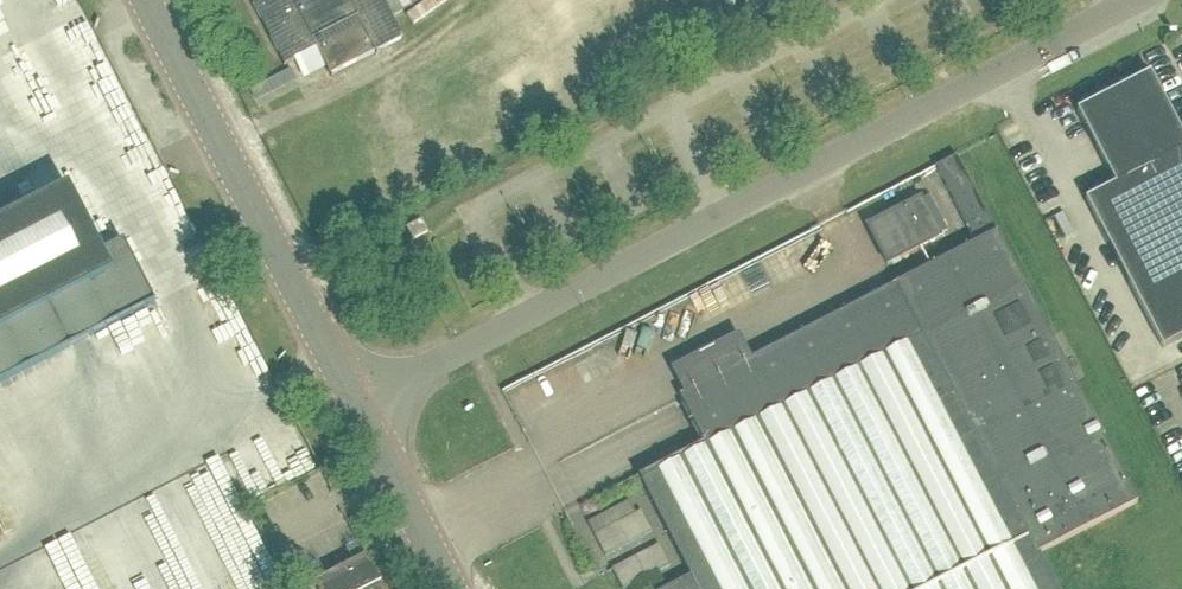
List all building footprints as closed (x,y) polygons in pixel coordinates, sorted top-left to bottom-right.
[(285,68),(318,51),(332,79),(403,42),(391,18),(425,0),(250,0),(285,68)] [(1150,75),(1149,75),(1149,76),(1077,113),(1115,187),(1085,202),(1162,351),(1181,340),(1181,136),(1150,75)] [(1038,555),(1138,503),(997,234),(996,234),(956,158),(935,169),(975,245),(680,398),(706,448),(654,475),(642,481),(692,577),(669,588),(1055,588),(1038,555)] [(155,305),(124,245),(103,255),(68,188),(47,198),(0,223),(0,383),(155,305)] [(887,266),(940,239),(920,201),(867,228),(887,266)] [(413,242),(428,234),(422,221),(407,229),(413,242)] [(665,355),(677,342),(664,331),(653,344),(665,355)] [(624,493),(580,510),(593,542),(636,525),(624,493)] [(629,552),(610,559),(614,571),(657,554),(650,537),(627,547),(629,552)] [(341,571),(351,588),(383,588),(367,558),(341,571)] [(341,571),(316,584),(319,588),(351,588),(341,571)]
